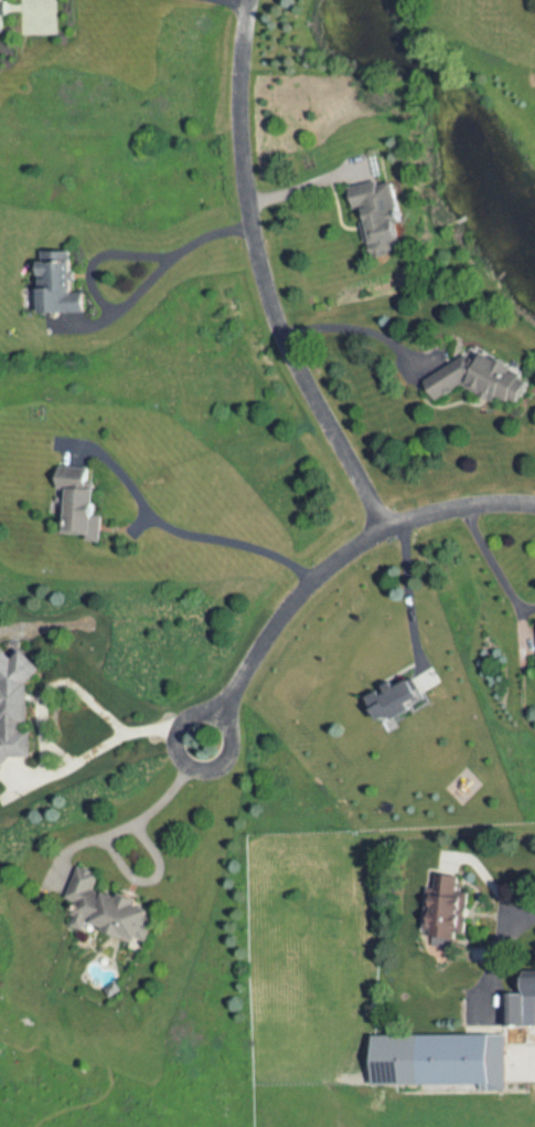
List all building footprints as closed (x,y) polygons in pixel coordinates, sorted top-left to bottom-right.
[(367,208),(375,257),(406,252),(404,241),(408,240),(398,179),(354,187),(358,210),(367,208)] [(78,292),(77,251),(40,251),(41,313),(90,312),(89,292),(78,292)] [(439,401),(479,381),(491,406),(508,398),(512,407),(534,396),(512,352),(478,369),(472,357),(428,379),(439,401)] [(66,536),(103,537),(106,467),(59,465),(59,490),(68,490),(66,536)] [(47,670),(28,648),(24,651),(7,652),(0,658),(0,727),(0,736),(0,737),(0,772),(18,757),(37,756),(36,734),(30,727),(33,725),(32,684),(47,670)] [(75,927),(154,942),(161,908),(141,904),(142,898),(100,889),(103,871),(78,866),(72,900),(80,902),(75,927)] [(459,874),(442,874),(442,898),(459,898),(459,874)] [(507,993),(507,1027),(529,1027),(529,993),(507,993)] [(501,1083),(500,1034),(427,1036),(428,1084),(501,1083)]
